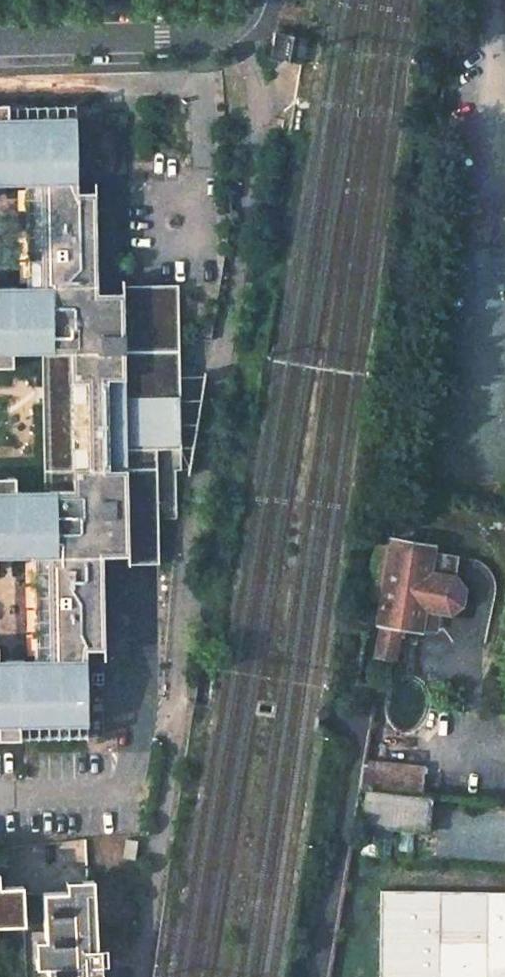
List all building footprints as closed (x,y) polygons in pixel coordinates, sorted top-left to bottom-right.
[(275,32),(271,59),(302,64),(307,38),(275,32)] [(6,175),(7,190),(34,190),(36,291),(9,292),(9,307),(0,307),(0,372),(13,371),(13,358),(61,357),(63,416),(41,417),(44,494),(15,495),(15,481),(0,482),(0,552),(15,551),(15,566),(42,566),(45,667),(17,668),(18,683),(0,683),(0,749),(22,749),(22,736),(89,737),(87,652),(104,651),(102,558),(128,557),(128,566),(157,565),(153,451),(181,450),(178,285),(96,287),(93,187),(75,187),(75,118),(7,118),(7,106),(0,106),(0,176),(6,175)] [(376,552),(369,597),(379,599),(375,621),(382,622),(397,625),(432,630),(435,610),(446,611),(455,604),(457,590),(451,581),(440,580),(443,560),(386,551),(386,554),(376,552)] [(451,581),(454,562),(443,560),(440,580),(451,581)] [(380,637),(394,640),(397,625),(382,622),(380,637)] [(380,637),(376,656),(391,659),(394,640),(380,637)] [(355,683),(351,704),(365,706),(369,685),(355,683)] [(362,762),(360,770),(411,774),(409,794),(419,795),(423,767),(362,762)] [(365,791),(360,824),(363,825),(391,828),(397,828),(415,830),(425,831),(428,795),(419,795),(409,794),(411,774),(360,770),(357,789),(365,791)] [(363,825),(359,858),(387,862),(391,828),(363,825)] [(397,828),(393,862),(411,864),(415,830),(397,828)] [(58,857),(83,856),(83,841),(57,843),(58,857)] [(89,881),(62,882),(63,892),(89,891),(89,881)] [(23,923),(21,885),(0,886),(0,924),(23,923)] [(38,893),(42,976),(94,976),(89,891),(63,892),(38,893)] [(378,976),(504,976),(504,895),(379,896),(378,976)] [(40,941),(30,941),(32,971),(42,970),(40,941)]
